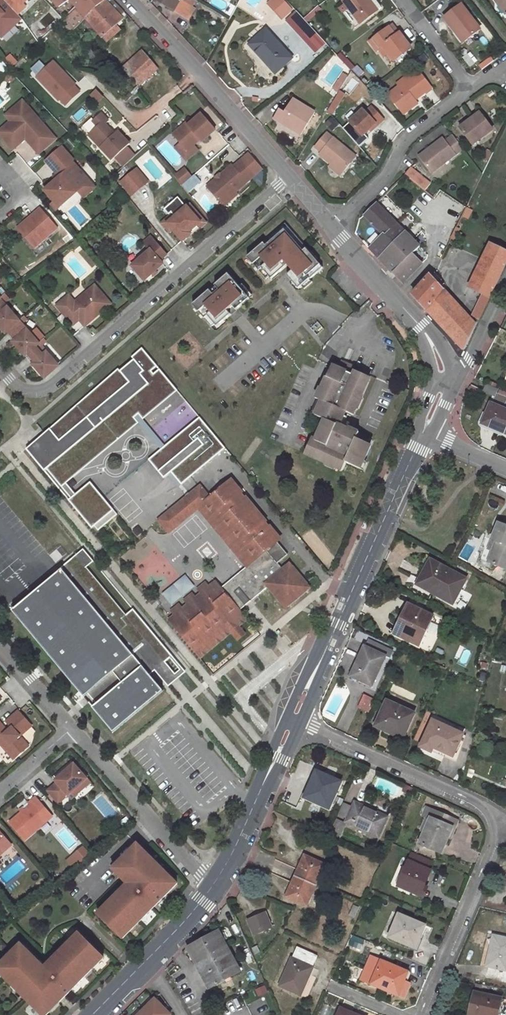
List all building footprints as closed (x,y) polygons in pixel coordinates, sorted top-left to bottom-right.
[(65,17),(75,7),(76,9),(85,18),(105,0),(53,0),(65,17)] [(85,18),(106,42),(120,30),(117,26),(123,20),(119,16),(123,12),(112,0),(105,0),(85,18)] [(188,19),(195,6),(192,4),(194,0),(156,0),(188,19)] [(270,1),(313,56),(325,47),(289,0),(271,0),(270,1)] [(342,0),(360,24),(381,8),(375,0),(371,0),(370,1),(369,0),(342,0)] [(505,13),(505,0),(495,0),(505,13)] [(460,5),(443,18),(454,32),(456,31),(464,42),(479,30),(460,5)] [(75,27),(85,18),(76,9),(62,22),(65,25),(69,21),(75,27)] [(69,21),(65,25),(71,30),(75,27),(69,21)] [(392,25),(388,28),(395,36),(399,34),(392,25)] [(388,28),(370,42),(376,51),(378,50),(383,47),(388,54),(394,62),(410,49),(399,34),(395,36),(388,28)] [(0,31),(0,41),(2,43),(9,36),(2,29),(0,31)] [(266,30),(249,45),(266,63),(268,61),(277,71),(292,58),(266,30)] [(383,47),(378,50),(384,58),(388,54),(383,47)] [(122,68),(137,85),(156,69),(140,52),(122,68)] [(36,77),(66,107),(83,89),(53,59),(36,77)] [(268,61),(266,63),(275,73),(277,71),(268,61)] [(415,80),(421,75),(416,69),(397,83),(399,86),(412,76),(415,80)] [(343,74),(334,89),(338,92),(338,91),(347,77),(343,74)] [(399,86),(389,94),(404,114),(416,104),(413,99),(416,97),(417,98),(430,87),(421,75),(415,80),(412,76),(399,86)] [(336,106),(343,94),(338,91),(338,92),(331,103),(336,106)] [(21,100),(4,115),(9,121),(0,129),(0,135),(12,149),(24,139),(37,154),(54,139),(21,100)] [(292,100),(284,113),(279,110),(273,120),(299,136),(314,113),(292,100)] [(331,116),(336,106),(331,103),(326,111),(331,116)] [(361,110),(348,123),(361,137),(368,130),(375,124),(376,125),(382,120),(370,107),(364,113),(361,110)] [(215,128),(202,112),(187,124),(185,121),(172,133),(186,149),(199,138),(201,140),(215,128)] [(108,121),(101,113),(92,121),(97,127),(88,135),(111,161),(114,158),(127,147),(129,144),(117,131),(114,134),(105,124),(108,121)] [(480,113),(460,127),(472,144),(492,130),(480,113)] [(355,157),(326,134),(315,148),(321,153),(319,155),(330,165),(341,173),(355,157)] [(442,138),(417,157),(431,174),(463,149),(452,135),(444,141),(442,138)] [(45,161),(56,174),(58,172),(61,175),(53,182),(41,192),(52,205),(49,208),(52,212),(77,191),(83,185),(84,176),(71,161),(72,160),(61,147),(45,161)] [(127,147),(114,158),(122,168),(135,156),(127,147)] [(256,173),(242,158),(235,165),(233,163),(208,186),(224,203),(256,173)] [(340,175),(341,173),(330,165),(329,167),(340,175)] [(183,184),(194,174),(187,166),(176,176),(183,184)] [(431,184),(411,168),(404,174),(425,191),(431,184)] [(145,182),(135,170),(120,183),(130,195),(145,182)] [(56,174),(50,179),(53,182),(61,175),(58,172),(56,174)] [(83,185),(77,191),(82,198),(94,187),(84,176),(83,185)] [(190,181),(184,185),(188,190),(194,186),(190,181)] [(363,215),(382,234),(368,248),(391,273),(411,254),(419,246),(375,203),(363,215)] [(205,223),(189,205),(186,207),(197,220),(197,222),(197,224),(196,225),(188,233),(189,234),(189,235),(190,236),(205,223)] [(197,222),(197,220),(186,207),(166,224),(181,241),(189,235),(189,234),(188,233),(196,225),(197,224),(197,222)] [(461,216),(467,219),(471,211),(465,208),(461,216)] [(57,230),(39,210),(16,231),(34,250),(57,230)] [(323,269),(306,250),(307,249),(285,225),(247,258),(266,280),(269,277),(271,280),(287,266),(292,272),(287,276),(299,290),(302,287),(304,290),(313,283),(310,280),(323,269)] [(451,238),(457,241),(460,234),(457,232),(458,230),(455,229),(451,238)] [(130,267),(143,281),(162,264),(158,261),(165,255),(148,237),(142,243),(148,250),(130,267)] [(469,288),(482,295),(489,298),(505,263),(505,252),(490,244),(469,288)] [(422,263),(411,254),(391,273),(401,284),(422,263)] [(425,310),(443,291),(431,277),(430,275),(412,295),(425,310)] [(209,292),(192,307),(211,328),(214,325),(217,328),(249,300),(246,297),(249,294),(242,286),(239,288),(227,276),(214,287),(215,289),(210,293),(209,292)] [(108,305),(92,287),(73,303),(67,296),(55,307),(72,326),(78,321),(83,327),(108,305)] [(468,317),(443,291),(425,310),(461,349),(465,349),(476,326),(468,317)] [(482,295),(476,307),(480,309),(483,311),(489,298),(482,295)] [(0,303),(0,330),(3,334),(6,331),(17,322),(0,303)] [(471,316),(468,317),(476,326),(482,314),(478,312),(474,310),(471,316)] [(36,345),(17,322),(6,331),(14,340),(11,342),(23,356),(36,345)] [(56,367),(36,345),(23,356),(42,379),(56,367)] [(171,386),(140,349),(129,358),(131,360),(94,392),(95,394),(77,409),(76,407),(60,420),(62,422),(45,436),(44,435),(33,445),(37,450),(30,457),(43,472),(45,470),(69,499),(67,501),(91,530),(93,527),(97,532),(116,516),(89,483),(74,495),(61,479),(171,386)] [(343,371),(346,363),(345,362),(341,361),(340,364),(338,369),(343,371)] [(356,368),(346,363),(343,371),(338,369),(331,366),(317,399),(318,400),(321,401),(315,415),(325,420),(316,441),(313,440),(311,439),(304,454),(343,471),(346,463),(360,469),(371,445),(357,439),(359,434),(339,425),(345,412),(353,415),(370,378),(355,371),(356,368)] [(498,389),(487,384),(483,391),(495,396),(498,389)] [(491,404),(482,424),(505,434),(505,410),(491,404)] [(180,486),(224,449),(198,418),(147,461),(160,476),(167,470),(171,474),(180,486)] [(163,480),(171,474),(167,470),(160,476),(163,480)] [(266,585),(283,571),(277,563),(281,560),(270,548),(276,543),(280,540),(269,527),(268,529),(264,523),(265,522),(246,499),(244,500),(239,494),(241,493),(231,481),(209,499),(199,506),(210,519),(212,517),(217,523),(215,525),(234,548),(236,546),(241,551),(238,553),(249,567),(221,590),(220,589),(173,627),(199,659),(231,634),(237,641),(244,635),(238,628),(246,621),(239,612),(236,609),(248,600),(250,603),(268,588),(266,585)] [(199,506),(209,499),(199,488),(196,490),(193,489),(189,492),(190,495),(185,499),(182,498),(178,502),(179,505),(174,509),(171,507),(166,511),(167,514),(158,522),(168,534),(198,509),(197,508),(199,506)] [(246,568),(220,589),(221,590),(249,567),(238,553),(241,551),(236,546),(234,548),(215,525),(217,523),(212,517),(210,519),(199,506),(197,508),(198,509),(246,568)] [(488,560),(505,568),(505,525),(499,522),(492,539),(496,541),(488,560)] [(270,548),(281,560),(287,556),(276,543),(270,548)] [(125,616),(85,568),(91,563),(81,551),(57,570),(59,572),(11,611),(111,733),(161,692),(148,676),(158,668),(171,657),(132,610),(125,616)] [(430,560),(417,583),(452,603),(465,578),(430,560)] [(266,585),(268,588),(285,608),(308,589),(289,566),(283,571),(266,585)] [(172,605),(184,595),(174,583),(162,593),(172,605)] [(168,621),(173,627),(220,589),(214,583),(208,588),(205,584),(198,589),(201,594),(194,599),(191,595),(184,601),(188,605),(181,610),(178,606),(171,612),(174,616),(168,621)] [(239,612),(250,603),(248,600),(236,609),(239,612)] [(409,604),(395,633),(419,645),(433,616),(409,604)] [(364,647),(351,675),(371,684),(385,656),(364,647)] [(369,712),(375,699),(364,694),(358,707),(369,712)] [(387,700),(375,725),(403,737),(414,713),(387,700)] [(17,710),(6,719),(11,726),(7,730),(0,722),(0,743),(12,757),(27,744),(21,737),(18,739),(16,737),(30,724),(17,710)] [(433,720),(421,746),(431,750),(433,746),(452,754),(462,734),(433,720)] [(85,779),(72,764),(54,781),(55,783),(46,791),(57,804),(67,795),(85,779)] [(316,771),(304,797),(329,809),(342,782),(316,771)] [(85,779),(67,795),(70,799),(89,782),(85,779)] [(28,806),(8,823),(23,840),(50,817),(34,798),(26,804),(28,806)] [(348,818),(346,822),(379,837),(387,817),(355,802),(352,808),(348,818)] [(352,808),(343,804),(338,813),(348,818),(352,808)] [(431,818),(420,843),(442,853),(452,827),(455,828),(458,821),(432,810),(429,817),(431,818)] [(336,820),(329,837),(338,841),(346,824),(336,820)] [(9,846),(0,835),(0,854),(9,846)] [(125,884),(96,914),(121,938),(174,884),(134,844),(110,869),(125,884)] [(66,859),(73,868),(90,854),(83,845),(66,859)] [(412,854),(398,885),(418,894),(422,885),(423,885),(430,870),(427,869),(430,862),(412,854)] [(325,865),(305,856),(295,876),(315,885),(325,865)] [(295,876),(286,896),(306,906),(315,885),(295,876)] [(422,885),(418,894),(424,896),(428,887),(423,885),(422,885)] [(265,913),(248,920),(254,935),(271,927),(265,913)] [(399,914),(389,937),(410,946),(416,932),(421,934),(425,925),(399,914)] [(187,947),(210,989),(240,972),(217,931),(187,947)] [(410,946),(415,948),(421,934),(416,932),(410,946)] [(0,965),(0,976),(40,1014),(46,1014),(101,958),(77,934),(43,969),(19,945),(0,965)] [(493,936),(486,966),(489,966),(487,974),(505,978),(505,975),(505,939),(493,936)] [(318,956),(298,947),(292,958),(313,967),(318,956)] [(370,957),(361,979),(372,984),(381,961),(370,957)] [(292,958),(280,986),(300,995),(313,967),(292,958)] [(381,961),(372,984),(398,995),(405,980),(408,972),(381,961)] [(405,980),(398,995),(404,997),(410,982),(405,980)] [(470,1014),(497,1014),(501,998),(475,992),(470,1014)] [(142,1011),(146,1014),(170,1014),(154,999),(142,1011)]
